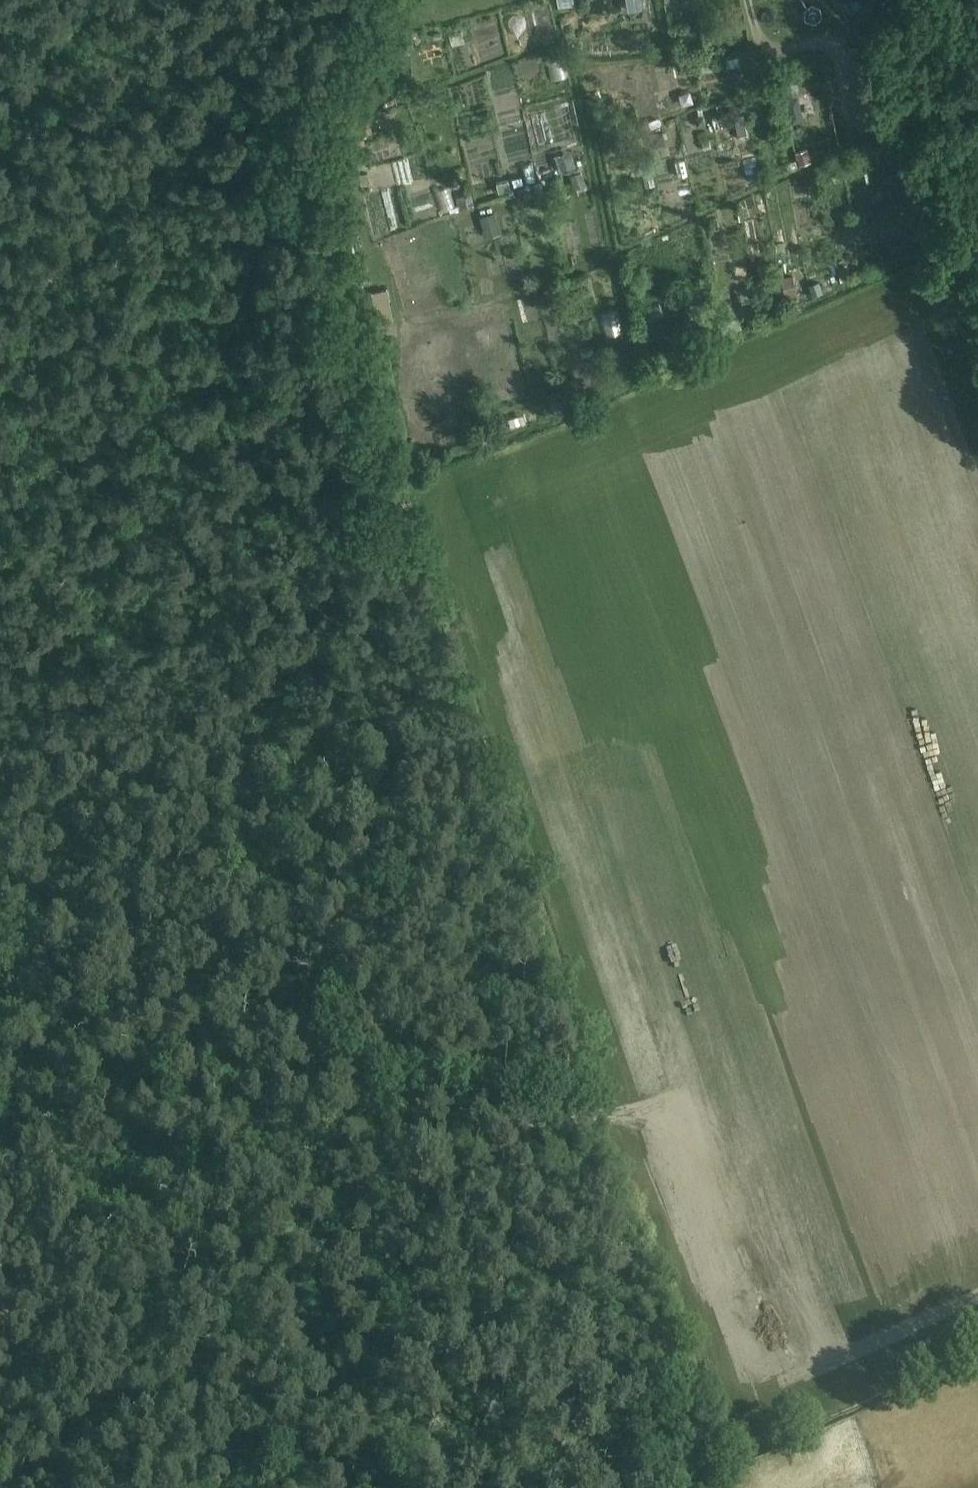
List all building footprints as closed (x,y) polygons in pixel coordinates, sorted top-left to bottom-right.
[(811,125),(813,147),(832,144),(829,123),(811,125)] [(570,184),(553,185),(555,197),(571,196),(570,184)] [(526,210),(546,205),(543,194),(523,199),(526,210)] [(418,197),(407,199),(412,234),(423,233),(418,197)] [(545,315),(522,321),(525,331),(548,325),(545,315)] [(638,325),(642,335),(663,327),(658,316),(638,325)]
